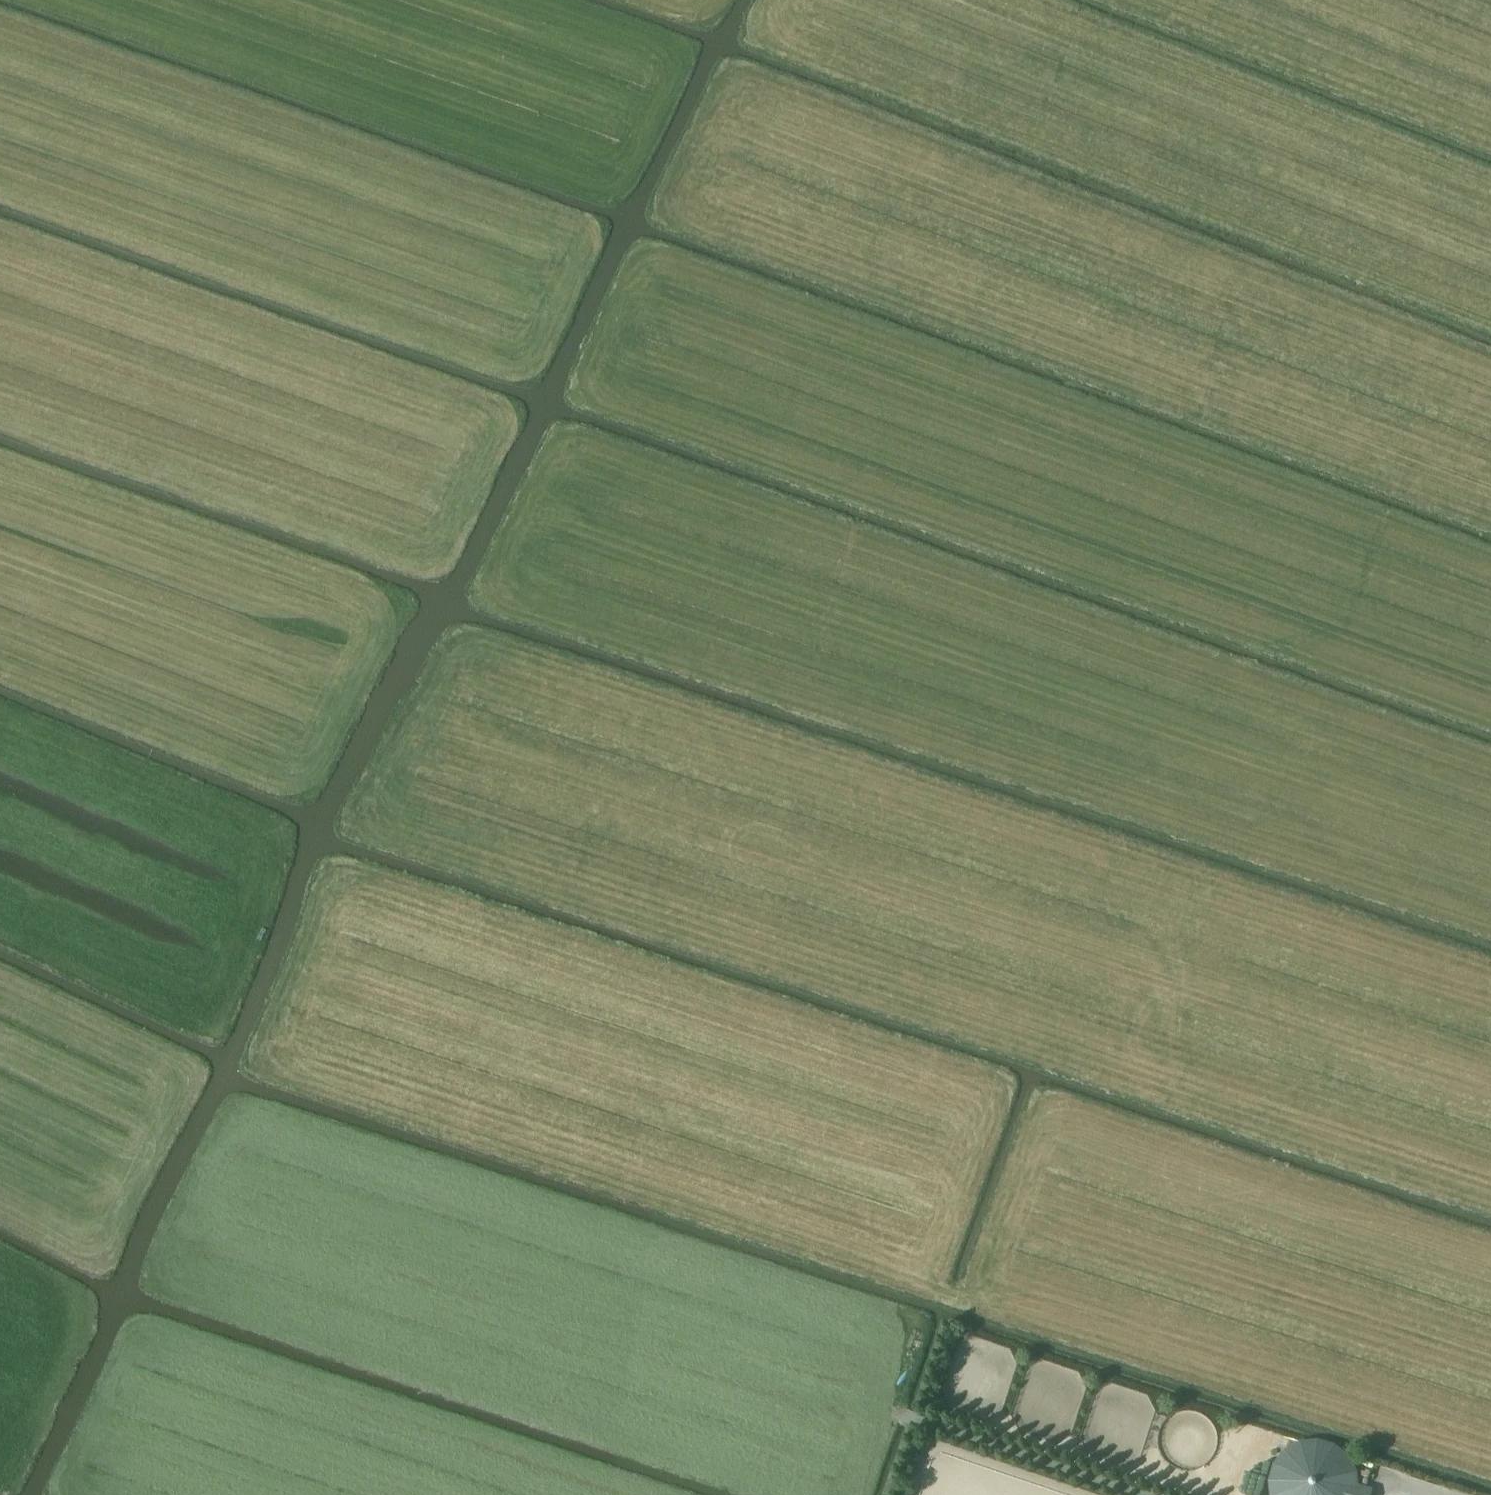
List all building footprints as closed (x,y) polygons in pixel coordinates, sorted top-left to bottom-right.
[(1369,1492),(1355,1488),(1355,1485),(1355,1481),(1355,1479),(1354,1476),(1353,1472),(1352,1471),(1351,1469),(1350,1466),(1348,1463),(1347,1461),(1344,1458),(1342,1456),(1337,1452),(1334,1450),(1331,1449),(1328,1448),(1324,1446),(1319,1446),(1315,1445),(1311,1445),(1306,1446),(1302,1447),(1297,1449),(1294,1451),(1289,1454),(1287,1456),(1285,1457),(1283,1460),(1281,1463),(1279,1466),(1277,1469),(1276,1472),(1274,1476),(1274,1478),(1273,1481),(1273,1485),(1273,1487),(1273,1488),(1274,1492),(1274,1494),(1368,1494),(1369,1492)]
